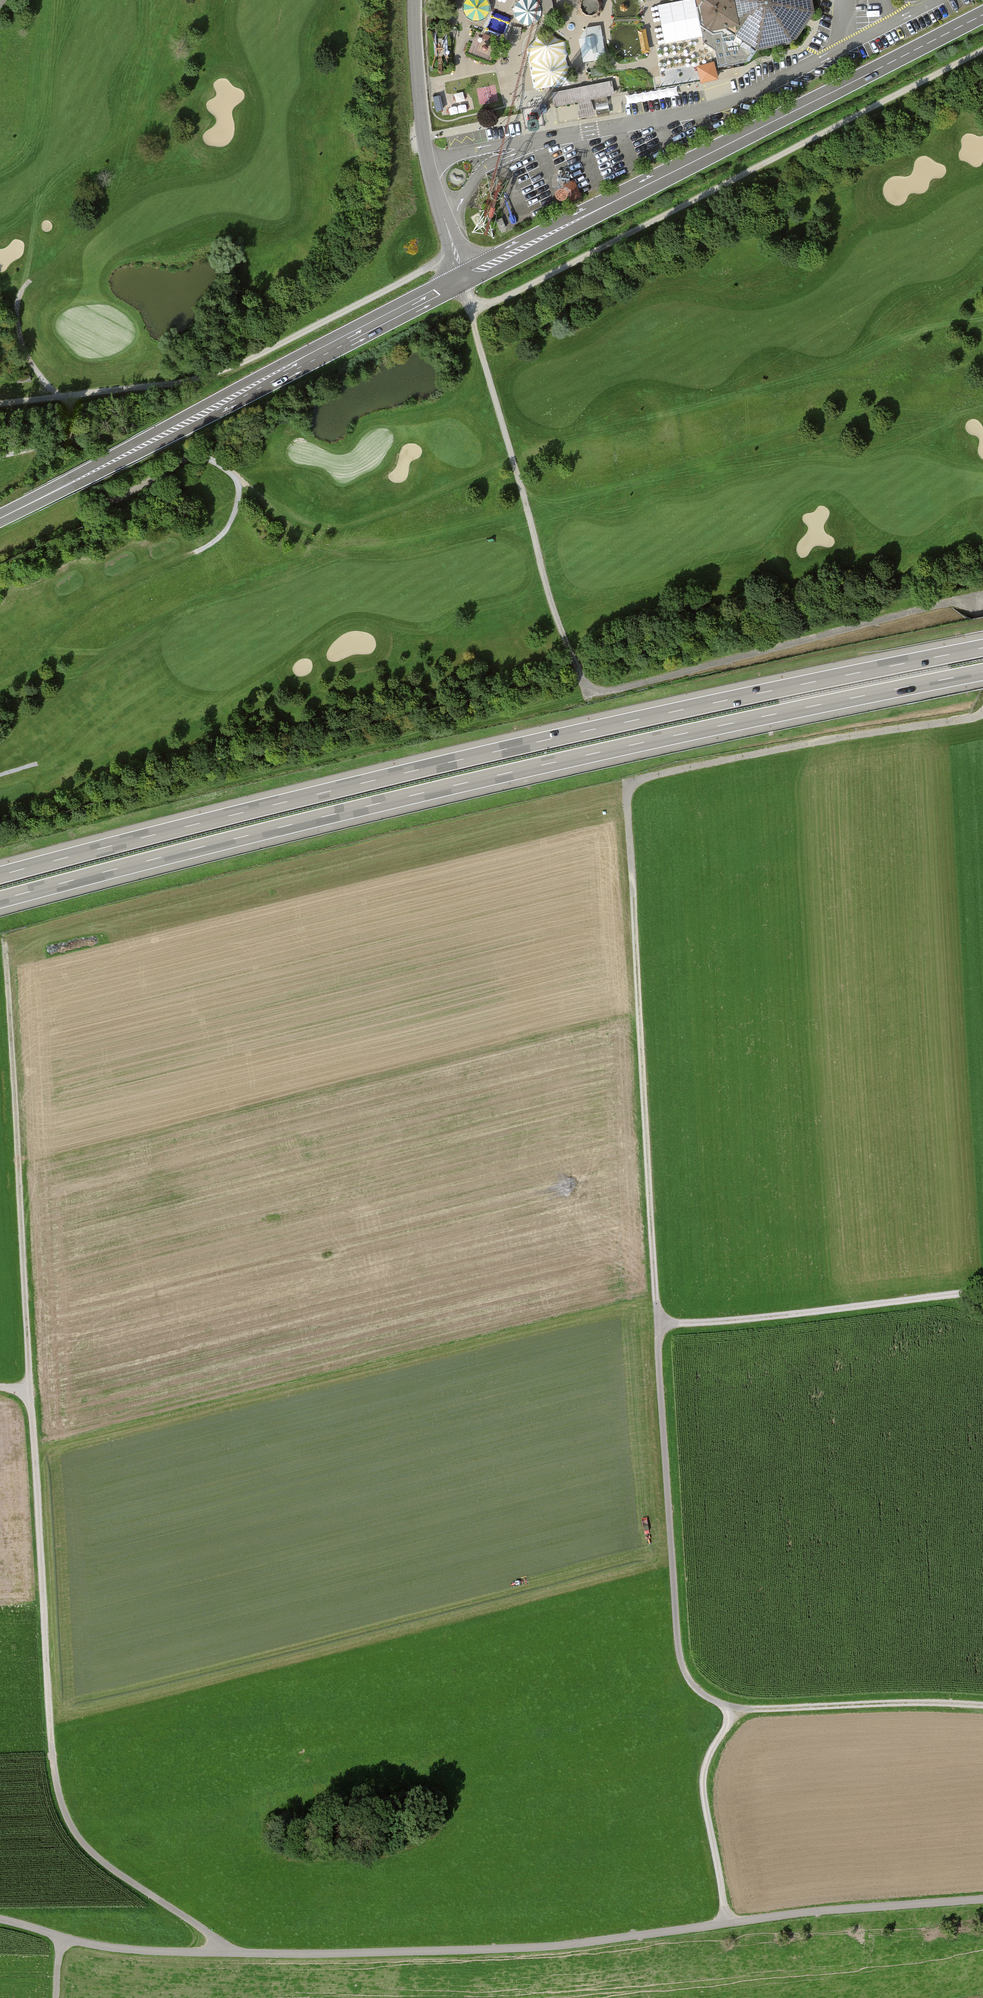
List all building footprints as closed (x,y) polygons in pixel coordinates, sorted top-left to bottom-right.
[(543,0),(518,0),(515,21),(540,25),(543,0)] [(665,43),(703,36),(700,24),(695,0),(682,0),(657,5),(665,43)] [(725,27),(757,49),(793,42),(815,11),(812,0),(695,0),(700,24),(713,29),(725,27)] [(586,15),(600,16),(600,2),(587,2),(586,15)] [(492,16),(489,29),(505,33),(508,20),(492,16)] [(603,24),(586,26),(587,34),(581,35),(584,60),(607,58),(603,24)] [(638,29),(642,53),(650,51),(646,28),(638,29)] [(538,38),(527,49),(534,87),(537,90),(553,86),(571,82),(569,74),(572,69),(572,68),(567,65),(566,59),(568,54),(568,53),(566,49),(566,41),(555,37),(551,33),(538,38)] [(700,55),(697,61),(698,64),(698,67),(705,71),(711,69),(714,64),(713,57),(707,54),(700,55)] [(498,69),(437,82),(444,117),(505,104),(498,69)] [(582,86),(551,92),(553,103),(554,107),(584,100),(594,99),(595,104),(608,102),(606,96),(615,94),(612,80),(582,86)] [(569,171),(558,170),(557,181),(568,182),(569,171)] [(568,182),(561,185),(569,202),(582,196),(574,179),(568,182)]
